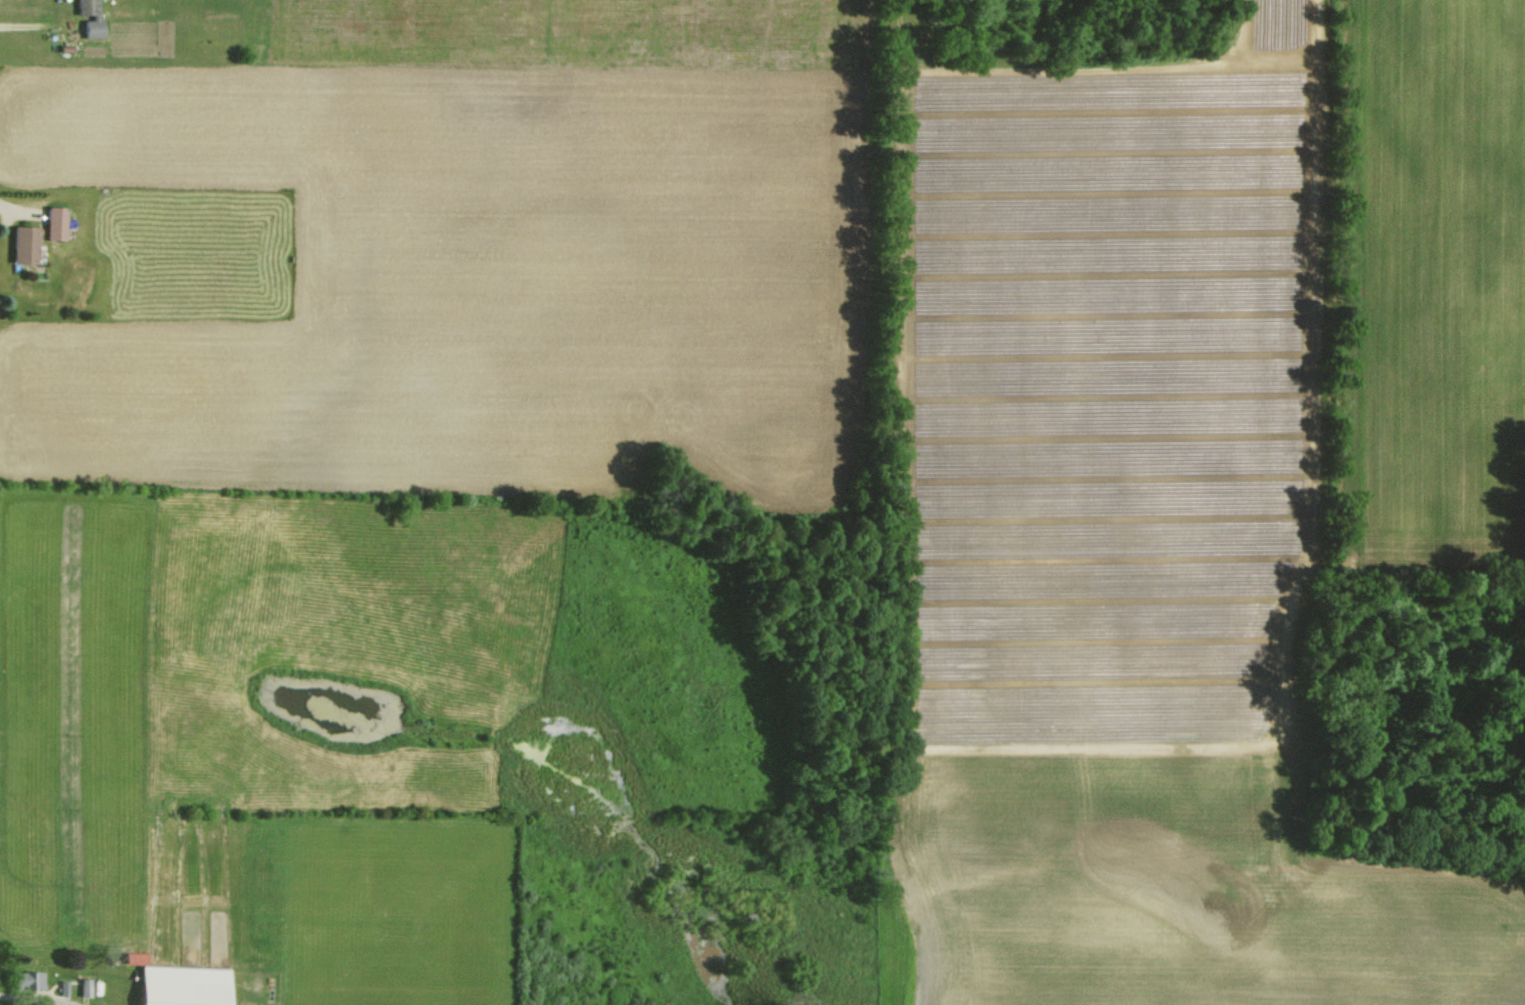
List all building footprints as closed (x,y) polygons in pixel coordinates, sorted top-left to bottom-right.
[(101,19),(96,19),(96,0),(76,0),(76,17),(82,17),(83,38),(101,38),(101,19)] [(63,207),(44,207),(43,240),(62,241),(63,207)] [(34,227),(11,226),(10,264),(33,264),(34,227)] [(224,968),(136,965),(135,1004),(223,1004),(224,968)] [(42,971),(6,972),(7,989),(42,988),(42,971)] [(80,997),(90,996),(89,978),(79,979),(80,997)]
